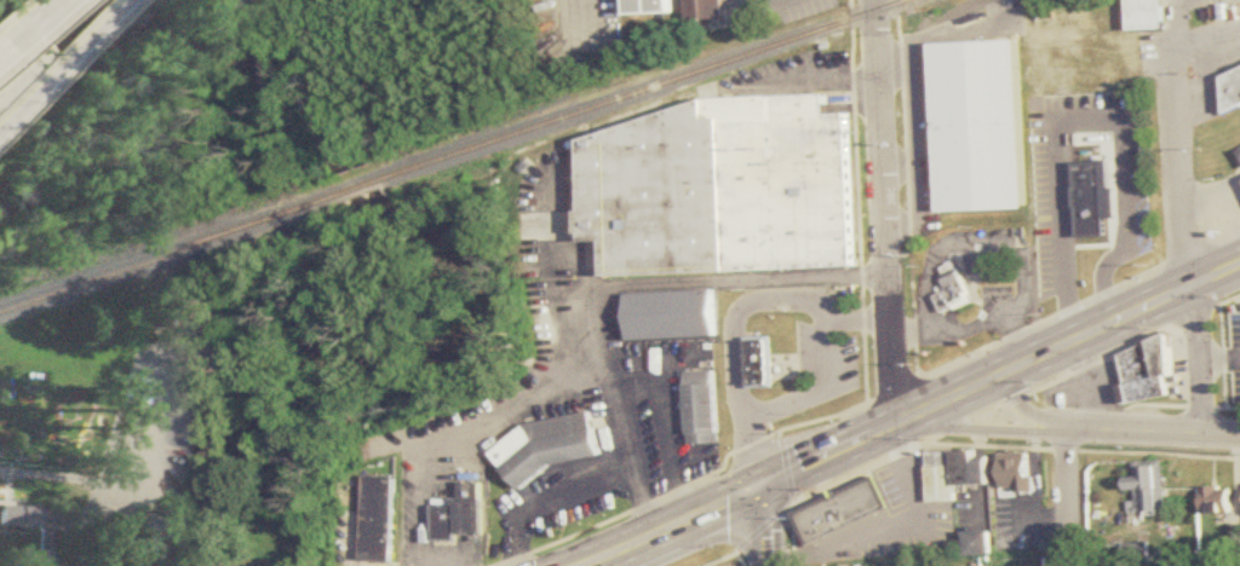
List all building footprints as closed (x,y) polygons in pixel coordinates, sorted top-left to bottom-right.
[(632,16),(631,0),(676,0),(677,15),(632,16)] [(690,21),(689,0),(727,0),(728,19),(690,21)] [(1129,31),(1164,30),(1163,0),(1128,0),(1129,31)] [(932,45),(1017,41),(1024,209),(941,213),(932,45)] [(1217,79),(1230,111),(1239,107),(1239,69),(1217,79)] [(855,267),(850,115),(826,116),(827,97),(705,96),(582,133),(586,242),(607,242),(608,277),(855,267)] [(1074,157),(1077,241),(1109,239),(1108,156),(1074,157)] [(942,311),(969,302),(959,275),(946,279),(951,294),(938,298),(942,311)] [(631,294),(632,341),(717,339),(716,290),(631,294)] [(1127,403),(1170,394),(1166,376),(1172,375),(1166,335),(1156,339),(1120,354),(1127,403)] [(770,341),(748,341),(751,387),(758,387),(758,389),(773,387),(770,341)] [(689,372),(690,445),(719,444),(718,371),(689,372)] [(603,457),(595,412),(536,423),(495,451),(521,491),(561,466),(603,457)] [(928,502),(955,502),(954,486),(976,485),(974,460),(974,451),(926,454),(928,502)] [(1033,452),(999,452),(999,491),(1033,491),(1033,452)] [(974,460),(987,458),(988,485),(976,485),(974,460)] [(1127,464),(1129,491),(1136,490),(1137,510),(1166,510),(1165,463),(1127,464)] [(368,475),(363,560),(394,561),(398,477),(368,475)] [(873,481),(797,512),(809,543),(885,514),(873,481)] [(435,539),(486,539),(486,484),(464,484),(464,502),(435,503),(435,539)] [(1232,514),(1232,486),(1202,486),(1202,514),(1232,514)] [(0,506),(0,525),(36,526),(36,507),(0,506)] [(965,532),(965,556),(992,556),(991,531),(965,532)] [(34,532),(33,549),(13,548),(12,565),(41,565),(42,532),(34,532)]
